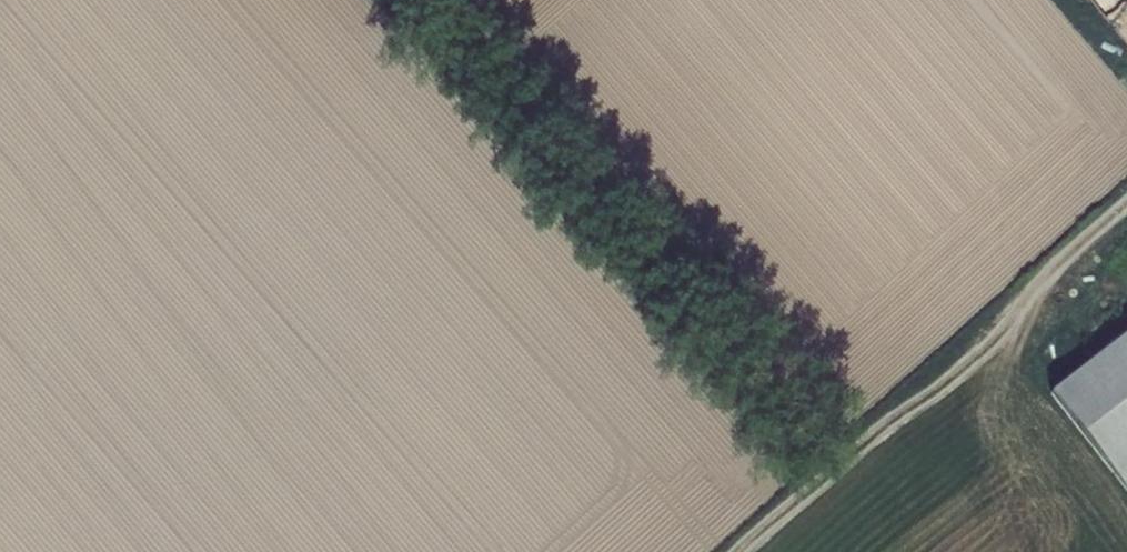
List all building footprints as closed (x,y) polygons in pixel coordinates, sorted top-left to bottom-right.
[(1126,494),(1126,346),(1055,401),(1126,494)]
